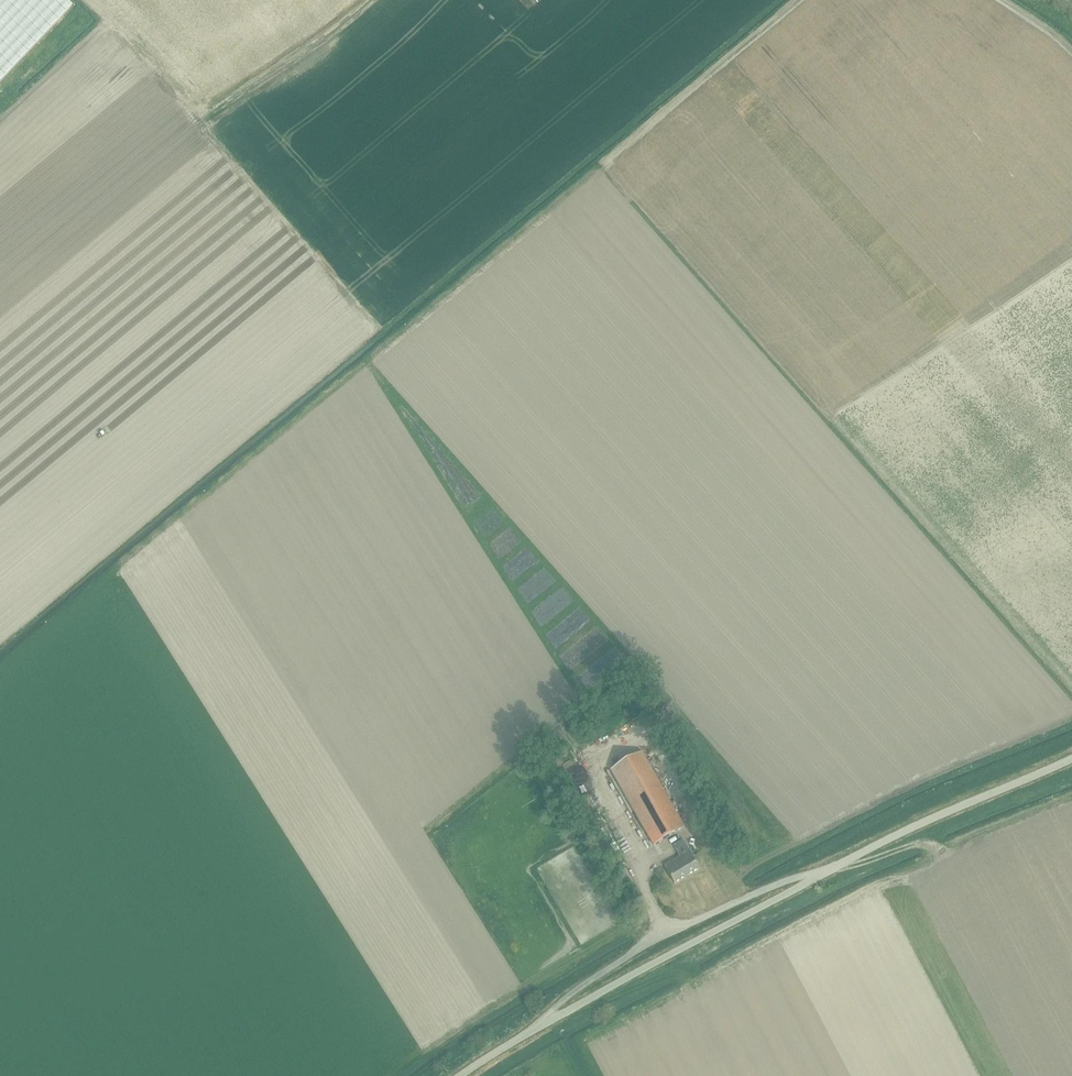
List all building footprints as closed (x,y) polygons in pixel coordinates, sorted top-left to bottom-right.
[(71,7),(63,0),(0,0),(0,82),(71,7)] [(642,753),(611,771),(653,845),(684,827),(673,807),(677,805),(675,800),(670,803),(642,753)] [(665,865),(664,865),(674,883),(675,883),(675,882),(699,868),(683,840),(673,845),(680,856),(665,865)]
